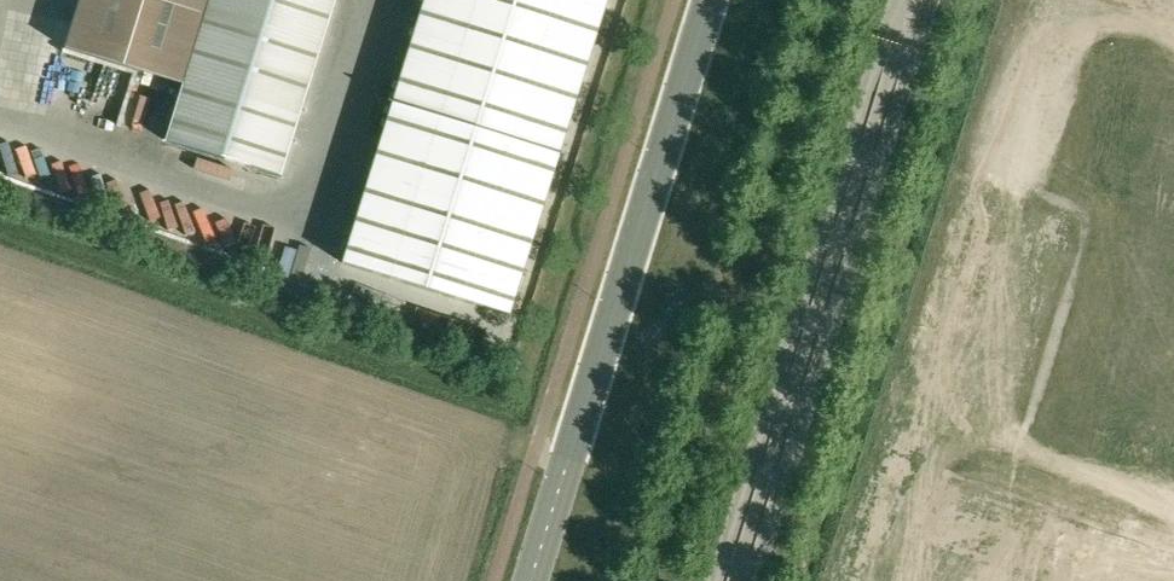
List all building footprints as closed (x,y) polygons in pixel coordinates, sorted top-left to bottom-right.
[(66,48),(184,85),(166,142),(281,177),(336,0),(81,0),(66,48)] [(344,264),(509,315),(607,0),(426,0),(360,212),(344,264)]
